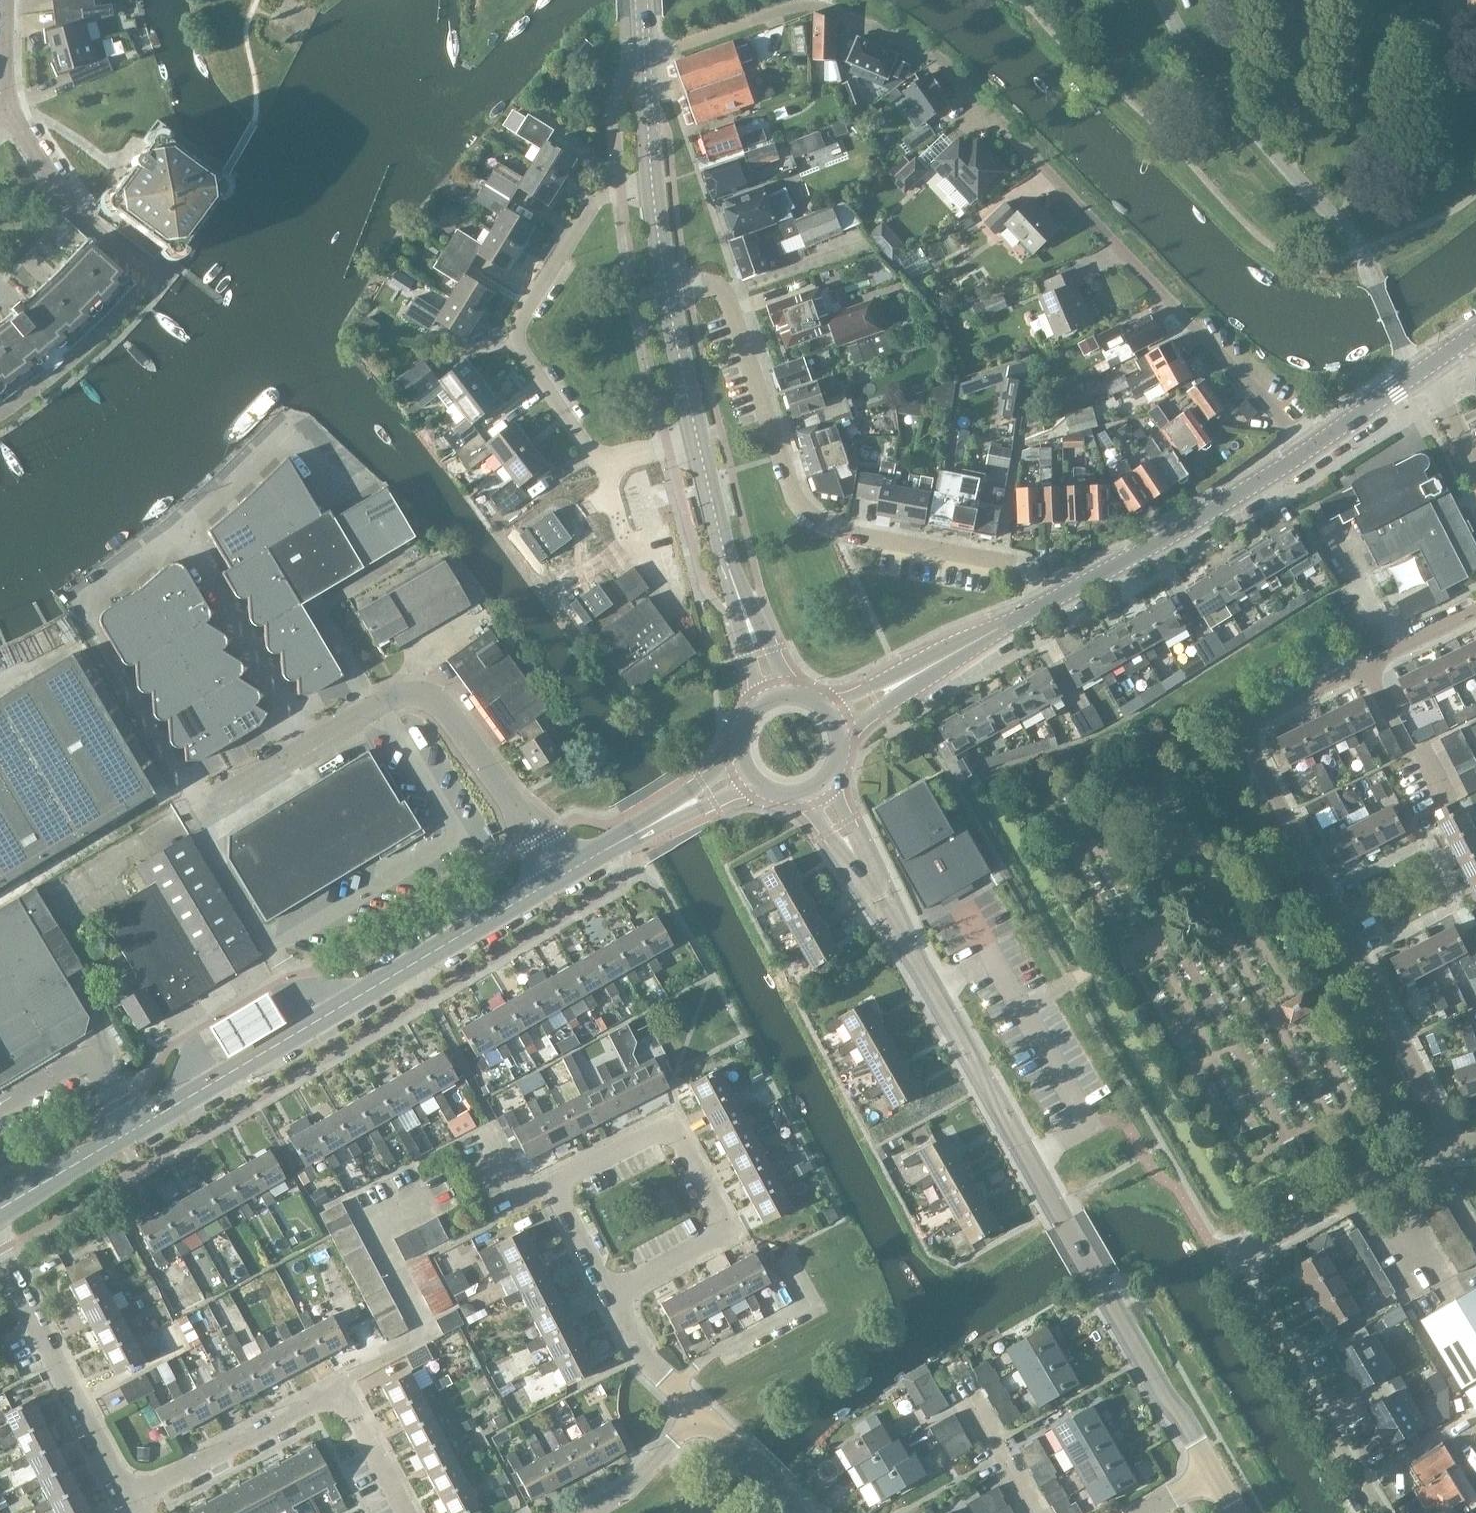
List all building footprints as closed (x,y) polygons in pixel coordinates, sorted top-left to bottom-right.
[(60,12),(90,8),(94,8),(93,0),(58,0),(60,12)] [(1466,5),(1469,5),(1468,17),(1475,18),(1475,0),(1466,0),(1466,5)] [(92,23),(90,8),(60,12),(62,28),(44,31),(45,45),(48,44),(51,54),(90,43),(85,25),(92,23)] [(837,22),(815,13),(814,61),(836,61),(837,22)] [(848,60),(847,62),(849,63),(854,65),(850,73),(882,86),(885,78),(886,78),(885,78),(887,79),(888,77),(897,57),(898,55),(896,54),(881,48),(875,45),(860,39),(858,38),(857,40),(848,60)] [(90,44),(90,43),(51,54),(54,64),(51,65),(56,78),(74,71),(80,87),(112,73),(106,60),(101,41),(90,44)] [(735,43),(678,62),(698,124),(739,111),(739,109),(755,104),(742,65),(753,61),(749,46),(737,50),(735,43)] [(928,75),(904,92),(926,123),(949,107),(940,93),(943,91),(934,77),(931,80),(928,75)] [(849,82),(842,84),(850,107),(858,104),(849,82)] [(544,150),(535,165),(565,183),(579,160),(545,139),(552,128),(530,115),(527,120),(517,113),(507,128),(544,150)] [(795,127),(798,136),(827,128),(824,118),(795,127)] [(735,123),(701,135),(710,161),(749,148),(750,152),(768,146),(766,140),(762,129),(744,135),(744,137),(740,139),(735,123)] [(181,250),(225,189),(215,181),(220,172),(223,170),(220,168),(211,161),(209,159),(199,153),(197,151),(188,144),(185,142),(176,136),(174,133),(164,127),(162,125),(155,135),(153,137),(138,158),(134,159),(131,163),(132,167),(122,180),(119,182),(113,192),(111,194),(107,200),(104,203),(102,206),(99,210),(97,213),(94,217),(96,219),(106,225),(108,227),(140,251),(142,253),(152,259),(154,262),(156,259),(161,251),(181,250)] [(979,197),(1005,173),(978,144),(969,152),(959,142),(939,161),(955,179),(958,175),(979,197)] [(746,159),(704,173),(714,201),(716,201),(749,189),(743,172),(750,169),(779,160),(774,144),(768,146),(750,152),(745,154),(746,159)] [(905,193),(927,172),(916,161),(894,181),(905,193)] [(501,163),(489,182),(510,196),(517,185),(551,206),(565,183),(535,165),(526,179),(501,163)] [(510,196),(489,182),(477,202),(503,217),(494,232),(524,250),(538,227),(504,206),(510,196)] [(791,218),(788,210),(793,208),(786,191),(768,199),(764,188),(732,200),(735,208),(727,211),(728,214),(725,215),(730,229),(733,228),(737,238),(794,218),(794,217),(791,218)] [(1034,253),(1058,230),(1032,202),(1017,217),(1005,204),(985,223),(997,236),(1008,225),(1034,253)] [(755,233),(730,242),(739,267),(737,270),(740,279),(743,279),(744,281),(780,268),(777,258),(785,256),(807,248),(843,233),(832,208),(796,223),(795,221),(781,227),(786,241),(780,243),(779,238),(761,244),(757,233),(755,233)] [(889,233),(897,227),(886,211),(877,218),(889,233)] [(460,230),(448,249),(469,263),(476,252),(510,273),(524,250),(494,232),(485,246),(460,230)] [(44,354),(86,316),(125,274),(127,272),(126,272),(122,277),(94,252),(83,243),(82,242),(81,243),(80,245),(79,246),(77,247),(76,249),(71,255),(65,260),(60,266),(59,267),(58,268),(57,269),(55,271),(53,273),(51,275),(50,276),(49,277),(48,278),(43,283),(37,288),(31,294),(30,295),(29,295),(28,296),(27,297),(26,298),(25,299),(23,300),(22,302),(20,304),(11,311),(8,313),(6,315),(3,318),(0,320),(0,387),(44,354)] [(469,263),(448,249),(436,269),(462,284),(453,299),(483,317),(497,294),(463,273),(469,263)] [(901,276),(896,271),(903,266),(898,258),(890,264),(880,254),(858,260),(868,288),(901,276)] [(1058,337),(1091,324),(1084,309),(1083,309),(1075,289),(1081,286),(1075,271),(1046,283),(1051,295),(1042,299),(1058,337)] [(831,333),(834,341),(837,348),(883,332),(872,302),(843,312),(840,301),(833,304),(828,289),(820,292),(819,291),(770,308),(776,327),(780,326),(788,348),(831,333)] [(945,306),(932,293),(924,300),(937,314),(945,306)] [(469,340),(483,317),(453,299),(444,313),(419,297),(407,317),(428,330),(435,319),(469,340)] [(1150,316),(1122,330),(1120,327),(1099,338),(1106,351),(1127,340),(1133,352),(1162,338),(1150,316)] [(855,366),(891,354),(884,333),(848,345),(855,366)] [(1100,348),(1093,336),(1078,344),(1084,356),(1100,348)] [(1141,384),(1183,359),(1173,342),(1137,362),(1142,372),(1136,376),(1136,375),(1126,380),(1124,376),(1104,387),(1110,396),(1129,388),(1141,384)] [(829,352),(827,353),(775,371),(782,392),(812,382),(808,372),(821,367),(822,369),(834,365),(829,352)] [(1167,393),(1194,377),(1183,359),(1141,384),(1129,388),(1135,398),(1161,383),(1167,393)] [(1009,367),(998,416),(1017,420),(1024,386),(1026,387),(1033,360),(1009,367)] [(422,408),(438,396),(448,409),(483,382),(467,361),(435,385),(419,364),(400,378),(422,408)] [(1185,396),(1189,393),(1209,421),(1212,419),(1215,420),(1219,419),(1221,416),(1222,412),(1225,410),(1205,381),(1204,381),(1200,376),(1181,390),(1185,396)] [(500,403),(483,382),(448,409),(449,410),(446,411),(456,424),(443,435),(456,452),(476,437),(468,428),(500,403)] [(833,420),(851,414),(867,409),(866,406),(850,411),(845,396),(824,403),(818,384),(787,395),(795,419),(803,416),(807,430),(833,421),(833,420)] [(1199,451),(1201,449),(1202,450),(1206,451),(1211,448),(1213,443),(1212,442),(1214,441),(1193,410),(1180,418),(1177,414),(1169,419),(1160,405),(1149,413),(1162,431),(1163,430),(1183,459),(1198,448),(1199,451)] [(1093,407),(1065,415),(1071,435),(1099,427),(1093,407)] [(855,425),(851,414),(833,420),(833,421),(807,430),(797,433),(805,454),(842,444),(837,432),(855,425)] [(504,465),(531,444),(515,422),(483,447),(476,437),(456,452),(470,470),(494,451),(504,465)] [(1104,429),(1097,434),(1103,451),(1114,444),(1111,441),(1112,440),(1106,431),(1105,431),(1104,429)] [(1147,438),(1141,429),(1134,433),(1140,442),(1147,438)] [(970,434),(960,432),(958,445),(967,447),(970,434)] [(1093,436),(1085,436),(1085,449),(1098,449),(1093,437),(1093,436)] [(1142,444),(1153,460),(1171,488),(1179,483),(1182,484),(1187,481),(1187,478),(1190,475),(1171,447),(1161,454),(1151,438),(1142,444)] [(853,440),(842,444),(805,454),(812,476),(849,465),(849,463),(852,462),(850,455),(855,450),(855,445),(853,440)] [(490,497),(504,514),(524,499),(516,489),(548,465),(531,444),(504,465),(514,478),(490,497)] [(990,446),(990,447),(992,447),(988,462),(987,461),(986,465),(1009,469),(1013,450),(990,446)] [(1040,461),(1040,448),(1031,449),(1022,451),(1021,461),(1039,461),(1040,461)] [(1047,448),(1040,448),(1040,461),(1039,461),(1040,470),(1041,490),(1042,522),(1053,522),(1055,525),(1060,525),(1063,522),(1065,522),(1064,489),(1053,489),(1052,448),(1047,448)] [(1363,538),(1428,505),(1465,578),(1475,572),(1475,545),(1440,475),(1429,480),(1425,473),(1429,469),(1430,464),(1429,459),(1428,457),(1426,456),(1423,455),(1421,454),(1418,455),(1405,461),(1404,459),(1396,462),(1388,465),(1376,469),(1364,476),(1360,479),(1355,482),(1350,487),(1346,492),(1320,505),(1329,522),(1340,517),(1345,525),(1354,520),(1363,538)] [(286,458),(260,483),(290,532),(320,514),(286,458)] [(1134,473),(1133,473),(1151,501),(1160,496),(1163,497),(1168,494),(1168,490),(1171,488),(1153,460),(1134,473)] [(1132,514),(1134,512),(1138,513),(1142,511),(1142,507),(1151,501),(1133,473),(1134,473),(1126,461),(1116,468),(1124,480),(1114,486),(1132,514)] [(852,471),(850,467),(849,465),(812,476),(819,495),(853,500),(858,473),(852,471)] [(1086,469),(1074,469),(1075,488),(1064,489),(1065,522),(1067,522),(1070,524),(1075,524),(1078,521),(1088,521),(1087,488),(1086,469)] [(940,471),(938,477),(935,493),(937,494),(930,525),(933,526),(932,528),(934,530),(942,532),(945,531),(945,528),(952,530),(961,483),(963,475),(940,471)] [(903,520),(908,490),(896,488),(898,480),(862,473),(857,498),(880,502),(878,515),(903,520)] [(961,483),(952,530),(959,531),(958,534),(960,536),(968,538),(971,536),(971,533),(974,534),(980,502),(984,486),(985,478),(963,473),(961,483)] [(911,475),(908,490),(903,520),(912,522),(913,527),(921,528),(924,524),(926,524),(934,479),(911,475)] [(290,532),(260,483),(235,508),(260,550),(265,548),(290,532)] [(1002,506),(1006,490),(996,487),(995,489),(984,486),(980,502),(974,534),(996,538),(1002,506)] [(384,487),(358,502),(388,552),(414,537),(384,487)] [(1110,487),(1087,488),(1088,521),(1098,521),(1098,524),(1109,523),(1108,520),(1111,520),(1110,487)] [(1041,490),(1018,490),(1019,523),(1021,523),(1024,526),(1030,526),(1032,523),(1042,522),(1041,490)] [(388,552),(358,502),(332,518),(362,567),(388,552)] [(1465,578),(1428,505),(1363,538),(1378,567),(1421,545),(1436,576),(1431,579),(1426,582),(1428,587),(1396,603),(1405,620),(1449,598),(1444,588),(1465,578)] [(260,550),(235,508),(213,525),(235,565),(260,550)] [(320,514),(290,532),(265,548),(279,571),(295,598),(299,605),(362,567),(332,518),(328,510),(320,514)] [(540,563),(573,539),(553,512),(520,536),(540,563)] [(1322,562),(1308,539),(1300,544),(1290,528),(1270,540),(1285,566),(1293,579),(1322,562)] [(1285,566),(1270,540),(1268,541),(1267,539),(1261,541),(1257,545),(1259,547),(1249,553),(1265,579),(1273,592),(1282,586),(1274,573),(1285,566)] [(252,587),(279,571),(265,548),(260,550),(235,565),(227,570),(239,593),(243,595),(248,595),(252,593),(252,587)] [(1244,592),(1245,591),(1252,604),(1262,598),(1254,585),(1265,579),(1249,553),(1248,553),(1247,551),(1244,551),(1237,555),(1236,558),(1238,560),(1228,565),(1244,592)] [(165,566),(137,591),(153,618),(197,592),(183,569),(181,566),(178,565),(175,564),(172,563),(168,564),(165,566)] [(383,655),(468,604),(444,563),(388,596),(387,594),(357,612),(383,655)] [(1217,572),(1207,578),(1223,604),(1231,617),(1241,611),(1233,598),(1244,592),(1228,565),(1227,566),(1226,564),(1220,566),(1216,570),(1217,572)] [(634,567),(616,581),(615,582),(631,603),(650,589),(634,567)] [(267,615),(295,598),(279,571),(252,587),(252,593),(253,618),(255,621),(259,624),(263,624),(267,622),(267,615)] [(1223,604),(1207,578),(1206,578),(1205,576),(1200,578),(1195,582),(1197,584),(1187,590),(1211,629),(1231,617),(1223,604)] [(587,625),(614,605),(599,585),(572,605),(587,625)] [(153,618),(137,591),(105,610),(103,611),(102,613),(101,614),(100,616),(99,618),(99,620),(99,621),(99,623),(99,625),(100,626),(110,643),(153,618)] [(209,612),(197,592),(153,618),(168,644),(203,623),(207,621),(209,617),(209,612)] [(1303,594),(1282,607),(1287,616),(1308,602),(1303,594)] [(311,625),(299,605),(295,598),(267,615),(267,622),(267,646),(270,650),(274,652),(278,653),(282,651),(282,643),(311,625)] [(635,692),(688,653),(648,598),(595,637),(635,692)] [(1158,607),(1148,613),(1163,639),(1184,628),(1169,601),(1167,602),(1166,599),(1161,601),(1156,604),(1158,607)] [(1287,616),(1282,607),(1262,620),(1267,628),(1287,616)] [(1151,646),(1163,639),(1148,613),(1146,614),(1145,611),(1140,613),(1135,616),(1137,619),(1127,625),(1142,651),(1148,662),(1157,657),(1151,646)] [(168,644),(153,618),(110,643),(122,663),(126,666),(130,666),(134,664),(168,644)] [(1267,628),(1262,620),(1241,633),(1246,641),(1267,628)] [(222,636),(203,623),(168,644),(184,671),(219,651),(223,648),(225,644),(225,640),(222,636)] [(1121,663),(1127,674),(1148,662),(1142,651),(1127,625),(1126,625),(1124,623),(1119,624),(1114,628),(1116,631),(1106,637),(1121,663)] [(297,671),(328,653),(311,625),(282,643),(283,674),(285,678),(289,681),(293,681),(297,679),(297,671)] [(515,735),(521,730),(519,729),(532,720),(533,721),(546,711),(489,630),(446,662),(471,697),(474,694),(506,738),(514,733),(515,735)] [(1204,639),(1217,659),(1227,653),(1214,632),(1204,639)] [(1121,663),(1106,637),(1105,637),(1103,634),(1098,636),(1093,640),(1095,643),(1085,648),(1100,675),(1101,675),(1108,687),(1117,682),(1110,669),(1121,663)] [(1181,671),(1186,679),(1217,659),(1204,639),(1193,645),(1201,658),(1181,671)] [(1462,648),(1474,674),(1475,673),(1475,641),(1462,648)] [(184,671),(168,644),(134,664),(136,687),(138,691),(142,693),(147,693),(150,691),(184,671)] [(1079,687),(1100,675),(1085,648),(1064,660),(1079,687)] [(1474,674),(1462,648),(1440,659),(1453,685),(1474,674)] [(238,663),(219,651),(184,671),(201,698),(235,678),(239,676),(241,672),(241,667),(238,663)] [(297,671),(297,679),(297,695),(312,694),(342,676),(328,653),(297,671)] [(76,840),(151,795),(69,657),(0,699),(0,886),(76,840)] [(1453,685),(1440,659),(1419,669),(1432,695),(1453,685)] [(1432,695),(1419,669),(1398,680),(1410,705),(1424,699),(1429,710),(1438,706),(1432,695)] [(201,698),(184,671),(150,691),(152,714),(155,718),(158,721),(163,721),(167,719),(201,698)] [(1060,697),(1046,671),(1025,683),(1040,709),(1047,721),(1057,716),(1050,703),(1060,697)] [(1165,692),(1186,679),(1181,671),(1160,684),(1165,692)] [(255,691),(235,678),(201,698),(217,726),(252,706),(255,703),(257,699),(257,695),(255,691)] [(1040,709),(1025,683),(1004,694),(1019,721),(1040,709)] [(1144,705),(1165,692),(1160,684),(1139,697),(1144,705)] [(1019,721),(1004,694),(1001,696),(1000,693),(998,693),(991,697),(990,699),(991,701),(983,706),(998,733),(1019,721)] [(1144,705),(1139,697),(1119,709),(1124,717),(1144,705)] [(1362,697),(1341,708),(1354,733),(1374,723),(1362,697)] [(217,726),(201,698),(167,719),(168,742),(169,742),(171,746),(175,748),(179,748),(183,746),(217,726)] [(1465,709),(1470,719),(1475,716),(1475,703),(1465,709)] [(998,733),(983,706),(981,707),(980,705),(977,704),(969,708),(969,711),(970,713),(962,718),(977,744),(998,733)] [(1104,727),(1092,705),(1081,711),(1093,733),(1104,727)] [(265,714),(252,706),(217,726),(228,744),(257,726),(265,714)] [(1354,733),(1341,708),(1319,718),(1332,744),(1344,738),(1350,749),(1354,747),(1359,744),(1354,733)] [(1470,719),(1465,709),(1453,715),(1458,725),(1470,719)] [(1093,733),(1081,711),(1070,717),(1082,739),(1093,733)] [(1423,730),(1424,730),(1414,712),(1401,719),(1413,741),(1425,734),(1423,730)] [(977,744),(962,718),(960,719),(959,716),(956,716),(949,720),(948,722),(949,725),(941,730),(950,746),(940,751),(958,783),(974,774),(968,763),(973,760),(967,750),(977,744)] [(1332,744),(1319,718),(1298,728),(1311,754),(1332,744)] [(528,743),(518,749),(515,751),(520,758),(523,756),(532,771),(556,755),(542,734),(533,721),(532,720),(519,729),(521,730),(528,743)] [(1437,736),(1449,729),(1444,720),(1432,726),(1437,736)] [(228,744),(217,726),(183,746),(184,762),(198,761),(199,761),(228,744)] [(1311,754),(1298,728),(1277,739),(1290,765),(1311,754)] [(1464,740),(1459,731),(1441,740),(1445,749),(1464,740)] [(1401,755),(1389,732),(1377,738),(1389,761),(1401,755)] [(1055,737),(1032,744),(1035,754),(1058,747),(1055,737)] [(1468,749),(1464,740),(1445,749),(1450,758),(1468,749)] [(1364,742),(1359,744),(1354,747),(1360,759),(1370,754),(1364,742)] [(1035,754),(1032,744),(1008,751),(1012,761),(1035,754)] [(1472,757),(1468,749),(1450,758),(1454,766),(1472,757)] [(400,805),(367,751),(217,842),(265,922),(412,833),(397,807),(400,805)] [(1012,761),(1008,751),(985,758),(988,768),(1012,761)] [(1376,767),(1370,754),(1360,759),(1366,772),(1376,767)] [(1472,757),(1454,766),(1459,775),(1475,766),(1475,764),(1472,757)] [(1311,767),(1317,780),(1327,775),(1321,763),(1311,767)] [(1459,775),(1463,784),(1475,777),(1475,766),(1459,775)] [(1334,788),(1327,775),(1317,780),(1324,793),(1334,788)] [(1463,784),(1468,793),(1475,788),(1475,777),(1463,784)] [(874,810),(898,851),(900,855),(895,858),(925,910),(991,872),(960,817),(949,823),(925,781),(874,810)] [(1386,796),(1380,783),(1370,788),(1376,801),(1386,796)] [(1311,819),(1332,808),(1342,803),(1336,791),(1305,807),(1311,819)] [(1349,816),(1342,803),(1332,808),(1339,821),(1345,819),(1349,816)] [(1371,818),(1384,843),(1406,832),(1393,807),(1371,818)] [(1439,821),(1449,842),(1474,830),(1464,809),(1439,821)] [(1384,843),(1371,818),(1350,829),(1363,854),(1384,843)] [(1340,834),(1329,840),(1318,845),(1322,853),(1333,848),(1342,865),(1363,854),(1350,829),(1345,819),(1339,821),(1335,823),(1340,834)] [(1474,830),(1449,842),(1460,864),(1475,856),(1475,829),(1474,830)] [(100,914),(133,971),(135,974),(158,1013),(206,986),(207,987),(258,957),(186,837),(135,867),(147,887),(101,914),(100,914)] [(1460,864),(1471,885),(1475,882),(1475,856),(1460,864)] [(766,883),(774,898),(802,883),(789,861),(763,876),(762,874),(745,884),(749,892),(766,883)] [(815,906),(802,883),(774,898),(758,907),(763,915),(779,906),(787,920),(788,921),(815,906)] [(33,888),(0,908),(0,1087),(83,1036),(87,1018),(63,979),(81,968),(33,888)] [(828,928),(815,906),(788,921),(787,920),(771,929),(776,937),(792,928),(800,943),(801,944),(828,928)] [(645,959),(654,973),(662,969),(653,954),(670,944),(654,918),(633,930),(649,957),(645,959)] [(1457,957),(1469,981),(1475,977),(1475,969),(1473,963),(1467,952),(1454,927),(1433,939),(1446,963),(1457,957)] [(841,951),(828,928),(801,944),(800,943),(784,952),(788,961),(805,951),(814,967),(841,951)] [(633,930),(611,942),(627,969),(623,971),(636,994),(645,989),(632,967),(645,959),(649,957),(633,930)] [(1433,939),(1412,950),(1425,974),(1446,963),(1433,939)] [(627,969),(611,942),(589,955),(605,982),(602,984),(610,998),(618,993),(610,979),(623,971),(627,969)] [(1425,974),(1412,950),(1391,961),(1403,985),(1414,980),(1420,991),(1426,988),(1431,985),(1425,974)] [(605,982),(589,955),(568,967),(584,995),(580,997),(588,1011),(589,1010),(592,1015),(599,1011),(597,1006),(588,992),(602,984),(605,982)] [(567,1005),(580,997),(584,995),(568,967),(546,980),(562,1007),(559,1009),(567,1023),(575,1018),(567,1005)] [(135,974),(133,971),(103,988),(113,1007),(120,1003),(136,1029),(159,1015),(158,1013),(135,974)] [(562,1007),(546,980),(524,992),(541,1020),(537,1022),(545,1035),(548,1039),(556,1035),(546,1017),(559,1009),(562,1007)] [(1435,982),(1431,985),(1426,988),(1432,1000),(1442,995),(1435,982)] [(264,988),(212,1020),(213,1022),(219,1031),(226,1044),(230,1050),(282,1018),(279,1013),(271,1000),(265,990),(264,988)] [(524,992),(503,1004),(519,1032),(517,1034),(528,1053),(536,1049),(525,1029),(537,1022),(541,1020),(524,992)] [(1304,993),(1281,1006),(1291,1023),(1314,1010),(1304,993)] [(1442,995),(1432,1000),(1438,1010),(1442,1008),(1448,1006),(1442,995)] [(1464,999),(1448,1006),(1442,1008),(1446,1018),(1469,1010),(1464,999)] [(845,1025),(854,1039),(882,1023),(869,1000),(842,1016),(842,1014),(825,1024),(830,1033),(845,1025)] [(519,1032),(503,1004),(481,1017),(497,1045),(495,1046),(513,1078),(521,1073),(503,1042),(517,1034),(519,1032)] [(1445,1017),(1442,1010),(1438,1012),(1438,1013),(1435,1007),(1413,1017),(1419,1028),(1445,1017)] [(637,1027),(653,1022),(649,1011),(634,1016),(637,1027)] [(472,1057),(481,1072),(489,1068),(481,1054),(495,1046),(497,1045),(481,1017),(460,1029),(475,1056),(472,1057)] [(895,1046),(882,1023),(854,1039),(839,1048),(843,1056),(859,1047),(867,1061),(867,1062),(895,1046)] [(1470,1023),(1464,1025),(1460,1027),(1464,1039),(1474,1036),(1470,1023)] [(608,1034),(615,1047),(620,1055),(627,1072),(629,1071),(644,1099),(667,1088),(652,1058),(636,1067),(630,1055),(632,1055),(636,1042),(627,1024),(608,1034)] [(1474,1036),(1464,1039),(1468,1054),(1475,1051),(1475,1041),(1474,1036)] [(542,1045),(551,1058),(557,1055),(549,1041),(542,1045)] [(908,1068),(895,1046),(867,1062),(867,1061),(852,1070),(857,1079),(872,1070),(880,1083),(881,1084),(908,1068)] [(432,1093),(448,1122),(456,1136),(470,1129),(462,1113),(455,1118),(447,1104),(448,1103),(440,1089),(457,1079),(441,1052),(419,1064),(435,1091),(432,1093)] [(629,1071),(627,1072),(612,1079),(604,1063),(596,1067),(604,1083),(605,1083),(620,1112),(644,1099),(629,1071)] [(419,1064),(397,1077),(413,1104),(410,1106),(422,1127),(429,1123),(426,1116),(418,1101),(432,1093),(435,1091),(419,1064)] [(1454,1071),(1463,1098),(1475,1094),(1475,1064),(1454,1071)] [(689,1083),(701,1107),(731,1092),(732,1093),(747,1086),(742,1077),(727,1085),(718,1068),(689,1083)] [(921,1091),(908,1068),(881,1084),(880,1083),(864,1093),(869,1101),(885,1092),(894,1107),(921,1091)] [(580,1075),(578,1076),(572,1079),(580,1096),(582,1095),(597,1123),(620,1112),(605,1083),(604,1083),(589,1091),(580,1075)] [(413,1104),(397,1077),(375,1089),(391,1116),(388,1118),(413,1160),(420,1156),(404,1128),(396,1114),(410,1106),(413,1104)] [(549,1090),(558,1107),(559,1106),(574,1135),(597,1123),(582,1095),(580,1096),(566,1103),(558,1086),(549,1090)] [(367,1131),(385,1162),(387,1165),(394,1161),(382,1141),(383,1140),(375,1126),(388,1118),(391,1116),(375,1089),(353,1102),(369,1129),(367,1131)] [(731,1092),(701,1107),(713,1130),(744,1115),(744,1116),(759,1109),(755,1101),(740,1109),(732,1093),(731,1092)] [(551,1147),(574,1135),(559,1106),(558,1107),(542,1115),(534,1098),(526,1102),(534,1119),(536,1118),(551,1147)] [(353,1102),(332,1114),(348,1142),(345,1143),(354,1157),(361,1153),(353,1139),(367,1131),(369,1129),(353,1102)] [(529,1158),(551,1147),(536,1118),(534,1119),(520,1126),(511,1109),(503,1113),(504,1114),(498,1117),(515,1152),(523,1147),(529,1158)] [(348,1142),(332,1114),(310,1127),(326,1154),(323,1156),(332,1170),(339,1165),(331,1151),(345,1143),(348,1142)] [(744,1115),(713,1130),(726,1153),(755,1137),(756,1139),(771,1131),(766,1123),(752,1131),(744,1116),(744,1115)] [(936,1134),(952,1125),(947,1115),(931,1124),(936,1134)] [(326,1154),(310,1127),(288,1139),(304,1165),(301,1167),(302,1169),(296,1173),(303,1186),(319,1177),(311,1163),(323,1156),(326,1154)] [(755,1137),(726,1153),(738,1177),(759,1165),(768,1160),(769,1162),(794,1149),(790,1141),(779,1147),(764,1154),(756,1139),(755,1137)] [(923,1160),(931,1175),(932,1176),(961,1159),(947,1137),(920,1153),(919,1151),(903,1161),(908,1169),(923,1160)] [(267,1150),(246,1163),(262,1190),(257,1193),(266,1207),(274,1202),(266,1188),(283,1178),(267,1150)] [(974,1182),(961,1159),(932,1176),(931,1175),(916,1184),(921,1192),(936,1183),(945,1197),(946,1198),(974,1182)] [(802,1161),(790,1167),(792,1170),(777,1178),(769,1162),(768,1160),(759,1165),(738,1177),(750,1199),(780,1184),(781,1185),(781,1186),(796,1178),(813,1169),(809,1161),(804,1164),(802,1161)] [(262,1190),(246,1163),(224,1175),(240,1202),(236,1205),(245,1219),(253,1214),(245,1200),(257,1193),(262,1190)] [(215,1217),(224,1231),(231,1227),(223,1212),(236,1205),(240,1202),(224,1175),(203,1188),(219,1215),(215,1217)] [(987,1204),(974,1182),(946,1198),(945,1197),(929,1206),(934,1215),(950,1206),(958,1219),(959,1221),(987,1204)] [(781,1186),(781,1185),(780,1184),(750,1199),(762,1223),(791,1208),(792,1209),(808,1201),(804,1193),(789,1201),(781,1186)] [(203,1188),(181,1201),(197,1227),(193,1229),(206,1252),(213,1248),(212,1245),(209,1240),(211,1239),(202,1224),(215,1217),(219,1215),(203,1188)] [(322,1189),(310,1196),(316,1206),(328,1199),(322,1189)] [(1416,1201),(1423,1212),(1443,1200),(1437,1189),(1416,1201)] [(1449,1210),(1443,1200),(1423,1212),(1429,1222),(1449,1210)] [(197,1227),(181,1201),(160,1213),(176,1240),(172,1242),(180,1255),(179,1256),(192,1277),(200,1272),(180,1237),(193,1229),(197,1227)] [(320,1214),(326,1224),(346,1213),(340,1203),(320,1214)] [(958,1219),(942,1228),(924,1239),(927,1246),(932,1243),(933,1245),(962,1227),(972,1243),(1000,1227),(987,1204),(959,1221),(958,1219)] [(1328,1216),(1337,1230),(1353,1220),(1344,1206),(1328,1216)] [(1455,1220),(1449,1210),(1429,1222),(1435,1232),(1455,1220)] [(150,1253),(159,1269),(167,1264),(166,1263),(179,1256),(180,1255),(172,1242),(176,1240),(160,1213),(139,1225),(154,1251),(150,1253)] [(352,1224),(346,1213),(326,1224),(331,1235),(352,1224)] [(447,1237),(435,1215),(424,1221),(436,1243),(447,1237)] [(1462,1230),(1455,1220),(1435,1232),(1441,1242),(1462,1230)] [(436,1243),(424,1221),(414,1227),(426,1249),(436,1243)] [(357,1235),(352,1224),(331,1235),(337,1245),(357,1235)] [(426,1249),(414,1227),(404,1232),(415,1254),(426,1249)] [(1348,1234),(1361,1256),(1370,1250),(1358,1229),(1348,1234)] [(1468,1240),(1462,1230),(1441,1242),(1447,1253),(1468,1240)] [(498,1253),(506,1267),(506,1269),(536,1255),(525,1231),(497,1246),(496,1244),(478,1252),(483,1261),(498,1253)] [(415,1254),(404,1232),(392,1238),(404,1261),(415,1254)] [(1296,1266),(1309,1287),(1336,1271),(1329,1260),(1339,1253),(1328,1233),(1307,1246),(1313,1256),(1296,1266)] [(363,1245),(357,1235),(337,1245),(342,1255),(363,1245)] [(1474,1251),(1468,1240),(1447,1253),(1454,1263),(1474,1251)] [(368,1255),(363,1245),(342,1255),(348,1266),(368,1255)] [(1383,1271),(1370,1250),(1361,1256),(1373,1276),(1383,1271)] [(1474,1251),(1454,1263),(1460,1274),(1475,1264),(1475,1254),(1474,1251)] [(768,1283),(752,1253),(728,1266),(744,1296),(742,1297),(751,1313),(752,1312),(757,1320),(764,1316),(751,1293),(768,1283)] [(65,1269),(72,1283),(96,1271),(97,1272),(102,1269),(94,1254),(65,1269)] [(374,1266),(368,1255),(348,1266),(354,1277),(374,1266)] [(548,1278),(536,1255),(506,1269),(506,1267),(490,1275),(494,1283),(510,1276),(517,1291),(518,1292),(548,1278)] [(407,1266),(412,1275),(431,1265),(427,1256),(407,1266)] [(459,1259),(447,1266),(460,1287),(472,1281),(459,1259)] [(436,1274),(431,1265),(412,1275),(417,1285),(436,1274)] [(380,1277),(374,1266),(354,1277),(359,1288),(380,1277)] [(744,1296),(728,1266),(705,1278),(721,1309),(720,1309),(728,1324),(737,1320),(728,1304),(742,1297),(744,1296)] [(96,1271),(72,1283),(69,1285),(81,1307),(108,1292),(106,1289),(97,1272),(96,1271)] [(1348,1291),(1336,1271),(1309,1287),(1321,1308),(1348,1291)] [(1396,1292),(1383,1271),(1373,1276),(1386,1298),(1396,1292)] [(441,1284),(436,1274),(417,1285),(422,1295),(441,1284)] [(385,1288),(380,1277),(359,1288),(365,1298),(385,1288)] [(560,1301),(548,1278),(518,1292),(517,1291),(502,1298),(506,1306),(521,1299),(529,1313),(530,1316),(560,1301)] [(721,1309),(705,1278),(683,1290),(699,1320),(697,1321),(705,1337),(713,1332),(705,1317),(720,1309),(721,1309)] [(121,1281),(106,1289),(108,1292),(81,1307),(92,1329),(120,1314),(118,1310),(111,1297),(125,1290),(121,1281)] [(447,1295),(441,1284),(422,1295),(427,1305),(447,1295)] [(391,1298),(385,1288),(365,1298),(370,1308),(391,1298)] [(1422,1320),(1463,1388),(1475,1381),(1475,1288),(1422,1320)] [(699,1320),(683,1290),(660,1302),(676,1331),(674,1332),(682,1348),(691,1344),(683,1329),(697,1321),(699,1320)] [(1361,1312),(1348,1291),(1321,1308),(1334,1329),(1361,1312)] [(452,1305),(447,1295),(427,1305),(433,1315),(452,1305)] [(396,1309),(391,1298),(370,1308),(376,1319),(396,1309)] [(572,1325),(560,1301),(530,1316),(529,1313),(514,1321),(518,1329),(533,1321),(541,1337),(542,1340),(572,1325)] [(132,1303),(118,1310),(120,1314),(92,1329),(104,1352),(132,1337),(129,1333),(122,1319),(137,1311),(132,1303)] [(402,1319),(396,1309),(376,1319),(382,1330),(402,1319)] [(455,1310),(436,1320),(442,1333),(462,1323),(455,1310)] [(298,1316),(305,1330),(307,1329),(322,1356),(346,1344),(331,1316),(314,1326),(306,1311),(298,1316)] [(408,1330),(402,1319),(382,1330),(388,1341),(408,1330)] [(158,1328),(154,1320),(129,1333),(132,1337),(104,1352),(116,1375),(142,1361),(144,1363),(159,1355),(156,1348),(141,1355),(134,1342),(149,1334),(148,1333),(158,1328)] [(276,1327),(284,1341),(286,1340),(301,1367),(322,1356),(307,1329),(305,1330),(291,1337),(283,1323),(276,1327)] [(583,1348),(572,1325),(542,1340),(541,1337),(526,1344),(530,1353),(545,1345),(553,1360),(554,1363),(583,1348)] [(1007,1348),(1019,1368),(1058,1345),(1046,1325),(1007,1348)] [(1337,1355),(1348,1373),(1387,1350),(1376,1332),(1369,1336),(1364,1327),(1337,1343),(1342,1352),(1337,1355)] [(279,1379),(301,1367),(286,1340),(284,1341),(269,1349),(262,1335),(254,1339),(261,1353),(264,1351),(279,1379)] [(1069,1364),(1058,1345),(1019,1368),(1030,1387),(1069,1364)] [(264,1351),(261,1353),(248,1360),(240,1346),(239,1347),(239,1346),(232,1349),(232,1350),(233,1350),(240,1364),(242,1363),(257,1391),(279,1379),(264,1351)] [(424,1346),(406,1355),(413,1368),(431,1359),(424,1346)] [(595,1371),(583,1348),(554,1363),(553,1360),(537,1368),(541,1376),(557,1368),(566,1386),(595,1371)] [(1398,1368),(1387,1350),(1348,1373),(1359,1391),(1363,1389),(1368,1397),(1370,1396),(1389,1385),(1384,1376),(1398,1368)] [(235,1402),(257,1391),(242,1363),(240,1364),(226,1372),(219,1358),(218,1358),(215,1352),(207,1355),(211,1362),(210,1362),(218,1376),(221,1374),(235,1402)] [(984,1388),(998,1380),(1002,1377),(998,1370),(996,1372),(994,1369),(992,1370),(987,1361),(973,1370),(984,1388)] [(198,1387),(196,1387),(182,1395),(175,1381),(176,1380),(167,1362),(143,1375),(150,1387),(163,1380),(166,1385),(174,1399),(176,1398),(191,1426),(213,1414),(198,1387)] [(1079,1382),(1069,1364),(1030,1387),(1040,1405),(1079,1382)] [(197,1369),(196,1369),(189,1373),(196,1387),(198,1387),(213,1414),(235,1402),(221,1374),(218,1376),(204,1383),(197,1369)] [(948,1405),(928,1372),(913,1382),(924,1400),(918,1404),(927,1418),(948,1405)] [(393,1409),(421,1394),(423,1398),(437,1391),(433,1383),(419,1390),(409,1373),(382,1387),(393,1409)] [(998,1380),(984,1388),(995,1407),(1009,1399),(1011,1398),(1005,1387),(1003,1388),(998,1380)] [(1378,1428),(1417,1404),(1406,1386),(1396,1392),(1391,1383),(1389,1385),(1370,1396),(1376,1404),(1367,1409),(1378,1428)] [(522,1385),(506,1393),(516,1411),(532,1403),(522,1385)] [(1466,1392),(1475,1408),(1475,1386),(1466,1392)] [(1448,1387),(1438,1393),(1438,1405),(1449,1404),(1448,1387)] [(176,1398),(174,1399),(160,1407),(153,1393),(145,1397),(153,1412),(155,1411),(169,1437),(191,1426),(176,1398)] [(434,1421),(449,1413),(445,1406),(430,1413),(423,1398),(421,1394),(393,1409),(404,1431),(432,1416),(434,1421)] [(1014,1406),(1009,1399),(995,1407),(1006,1426),(1022,1416),(1015,1406),(1014,1406)] [(13,1433),(14,1436),(42,1421),(31,1400),(4,1414),(2,1410),(0,1411),(0,1423),(6,1420),(13,1433)] [(1417,1404),(1378,1428),(1388,1446),(1393,1443),(1398,1452),(1419,1440),(1414,1431),(1428,1423),(1417,1404)] [(1053,1427),(1064,1446),(1103,1424),(1092,1405),(1053,1427)] [(572,1414),(583,1435),(584,1434),(600,1462),(623,1450),(607,1422),(590,1431),(579,1410),(572,1414)] [(953,1413),(929,1427),(938,1443),(940,1441),(963,1429),(953,1413)] [(461,1435),(456,1427),(441,1435),(434,1421),(432,1416),(404,1431),(416,1453),(443,1438),(446,1443),(461,1435)] [(42,1421),(14,1436),(13,1433),(0,1440),(0,1444),(2,1449),(17,1442),(24,1455),(25,1457),(53,1442),(42,1421)] [(548,1427),(550,1430),(560,1447),(561,1447),(576,1475),(600,1462),(584,1434),(583,1435),(568,1443),(557,1422),(548,1427)] [(881,1424),(842,1447),(854,1468),(854,1467),(892,1444),(881,1424)] [(1114,1442),(1103,1424),(1064,1446),(1075,1465),(1114,1442)] [(963,1429),(940,1441),(951,1460),(973,1447),(963,1429)] [(550,1430),(542,1434),(552,1452),(545,1455),(536,1440),(528,1444),(537,1460),(538,1460),(553,1488),(576,1475),(561,1447),(560,1447),(550,1430)] [(503,1431),(499,1433),(491,1438),(499,1453),(511,1446),(503,1431)] [(416,1453),(427,1475),(454,1461),(457,1466),(473,1458),(468,1450),(453,1458),(446,1443),(443,1438),(416,1453)] [(1038,1438),(1019,1449),(1029,1467),(1048,1456),(1038,1438)] [(898,1440),(854,1467),(864,1484),(864,1485),(864,1486),(870,1482),(909,1458),(898,1440)] [(65,1465),(53,1442),(25,1457),(24,1455),(10,1463),(14,1471),(28,1464),(36,1478),(36,1479),(65,1465)] [(1125,1462),(1114,1442),(1075,1465),(1086,1484),(1125,1462)] [(1415,1491),(1428,1512),(1436,1508),(1440,1512),(1451,1512),(1467,1503),(1447,1472),(1456,1467),(1441,1443),(1408,1463),(1423,1486),(1415,1491)] [(302,1455),(292,1461),(311,1497),(327,1488),(329,1492),(326,1493),(332,1502),(340,1498),(333,1484),(336,1483),(315,1444),(300,1452),(302,1455)] [(530,1500),(553,1488),(538,1460),(537,1460),(523,1468),(514,1451),(505,1456),(514,1473),(515,1473),(530,1500)] [(915,1455),(909,1458),(870,1482),(881,1500),(926,1474),(915,1455)] [(1048,1456),(1029,1467),(1040,1486),(1056,1476),(1055,1474),(1058,1472),(1048,1456)] [(292,1461),(282,1466),(280,1462),(265,1470),(266,1473),(288,1512),(296,1512),(295,1510),(293,1511),(291,1507),(311,1497),(292,1461)] [(454,1461),(427,1475),(439,1497),(466,1483),(469,1487),(483,1479),(479,1471),(464,1479),(457,1466),(454,1461)] [(1136,1481),(1125,1462),(1086,1484),(1097,1503),(1136,1481)] [(76,1487),(65,1465),(36,1479),(36,1478),(21,1485),(25,1493),(40,1486),(47,1499),(48,1502),(76,1487)] [(239,1483),(256,1512),(288,1512),(266,1473),(256,1478),(254,1475),(239,1483)] [(1055,1477),(1040,1486),(1051,1505),(1066,1496),(1067,1498),(1068,1497),(1062,1486),(1060,1487),(1055,1477)] [(239,1483),(224,1491),(226,1494),(216,1500),(223,1512),(255,1512),(239,1483)] [(439,1497),(447,1512),(466,1512),(477,1507),(479,1510),(506,1496),(501,1488),(476,1501),(469,1487),(466,1483),(439,1497)] [(76,1487),(48,1502),(47,1499),(33,1507),(36,1512),(42,1512),(52,1508),(54,1512),(81,1512),(88,1509),(76,1487)] [(1007,1504),(997,1487),(977,1498),(985,1512),(992,1512),(1007,1504)] [(1051,1505),(1056,1512),(1082,1512),(1076,1503),(1071,1505),(1067,1498),(1066,1496),(1051,1505)] [(216,1500),(206,1505),(204,1502),(189,1510),(191,1512),(223,1512),(216,1500)] [(1007,1504),(992,1512),(1012,1512),(1007,1504)]
